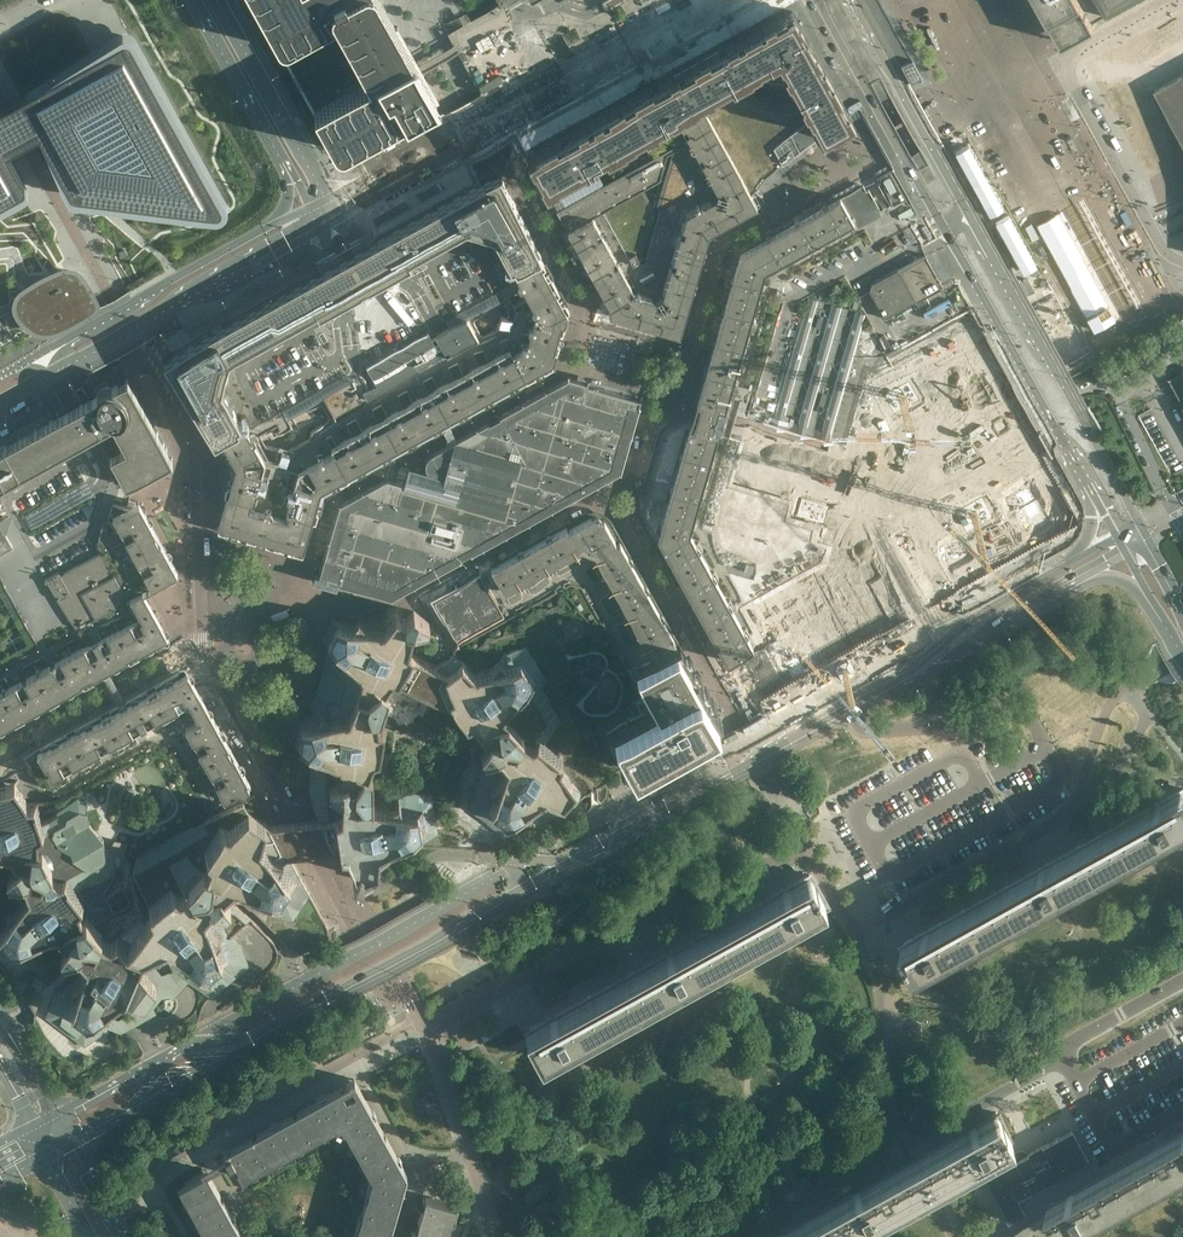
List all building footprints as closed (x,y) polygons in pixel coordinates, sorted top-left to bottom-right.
[(332,145),(334,148),(337,151),(341,152),(344,152),(348,149),(436,101),(421,73),(423,72),(398,25),(395,26),(381,0),(252,0),(332,145)] [(880,97),(896,90),(910,83),(923,78),(913,60),(895,28),(879,0),(780,0),(681,55),(678,49),(662,58),(665,64),(519,145),(513,148),(521,161),(536,189),(542,186),(543,185),(544,187),(551,183),(554,186),(556,190),(555,190),(555,191),(554,192),(554,193),(554,194),(554,195),(555,196),(556,196),(556,197),(557,197),(558,197),(559,198),(559,203),(560,207),(556,209),(567,229),(600,288),(610,307),(608,313),(679,334),(709,230),(757,204),(752,195),(766,179),(779,167),(782,165),(794,155),(806,145),(819,135),(823,132),(831,128),(843,121),(843,119),(853,114),(863,107),(880,97)] [(1101,0),(1039,0),(1063,43),(1095,25),(1093,20),(1108,12),(1101,0)] [(1108,12),(1109,11),(1109,10),(1123,3),(1123,4),(1125,3),(1124,2),(1128,0),(1101,0),(1108,12)] [(28,183),(8,148),(24,140),(43,129),(76,192),(222,209),(223,208),(224,207),(224,206),(224,205),(224,204),(224,202),(131,36),(130,36),(129,36),(128,36),(0,107),(0,199),(28,183)] [(1154,91),(1182,142),(1182,75),(1154,91)] [(1076,159),(1084,153),(1079,145),(1070,150),(1076,159)] [(224,493),(227,494),(217,528),(302,552),(312,518),(315,519),(323,490),(441,426),(448,422),(554,364),(553,361),(555,360),(569,312),(540,258),(545,256),(501,171),(366,246),(330,266),(164,358),(215,442),(219,440),(232,464),(224,493)] [(669,436),(647,513),(750,704),(1076,524),(881,172),(739,251),(708,358),(699,360),(703,382),(690,428),(686,426),(669,436)] [(1101,186),(1036,222),(1096,330),(1161,294),(1101,186)] [(124,249),(119,252),(122,258),(127,255),(124,249)] [(91,310),(70,270),(15,300),(36,340),(91,310)] [(1038,354),(1034,356),(1044,372),(1084,350),(1073,331),(1070,328),(1067,327),(1063,327),(1043,338),(1043,342),(1044,345),(1042,350),(1038,354)] [(598,328),(594,342),(630,353),(635,339),(598,328)] [(622,372),(627,354),(591,344),(586,361),(622,372)] [(1169,379),(1180,399),(1178,400),(1182,409),(1182,371),(1169,379)] [(318,576),(393,599),(622,472),(640,407),(639,407),(641,399),(570,378),(568,376),(569,378),(547,391),(546,389),(546,391),(524,403),(523,402),(523,403),(500,416),(501,417),(491,423),(490,422),(478,428),(477,427),(477,429),(454,441),(445,446),(431,455),(430,456),(429,456),(429,457),(428,458),(427,459),(427,460),(426,461),(426,462),(426,463),(426,464),(426,465),(426,466),(426,467),(426,468),(426,469),(427,470),(427,471),(428,472),(410,466),(404,484),(387,479),(364,491),(362,490),(362,492),(341,504),(340,503),(339,503),(318,576)] [(89,437),(111,424),(125,449),(110,458),(116,469),(115,469),(115,470),(114,470),(114,471),(113,471),(113,472),(113,473),(113,474),(114,475),(115,475),(115,476),(116,476),(117,475),(118,475),(119,474),(125,486),(173,460),(127,378),(113,387),(111,387),(110,387),(108,387),(106,387),(105,387),(104,388),(102,388),(101,389),(99,391),(98,392),(97,393),(94,397),(73,408),(61,415),(0,449),(0,485),(77,443),(89,437)] [(445,433),(448,438),(445,446),(454,441),(456,437),(452,430),(448,422),(441,426),(445,433)] [(170,638),(143,591),(152,586),(178,572),(139,502),(128,508),(113,504),(105,530),(101,529),(97,545),(101,553),(60,575),(60,574),(59,573),(58,573),(57,573),(46,579),(45,580),(45,581),(11,519),(10,521),(9,521),(8,522),(8,523),(7,524),(7,525),(7,526),(8,527),(8,528),(8,529),(9,530),(9,531),(8,532),(8,533),(7,534),(6,535),(0,538),(0,577),(39,647),(0,668),(0,732),(163,642),(163,643),(164,643),(165,643),(166,643),(167,643),(168,643),(169,642),(169,641),(170,640),(170,639),(170,638)] [(589,548),(647,657),(675,643),(623,546),(617,543),(604,519),(591,516),(567,529),(560,529),(489,568),(504,595),(589,548)] [(484,607),(468,580),(433,600),(449,627),(484,607)] [(579,797),(581,792),(575,785),(560,766),(563,756),(544,740),(560,720),(541,686),(547,678),(526,647),(503,653),(498,659),(491,667),(473,672),(462,661),(454,653),(436,666),(415,655),(412,653),(408,649),(413,629),(427,628),(429,622),(413,610),(404,619),(395,614),(383,628),(367,626),(357,618),(353,624),(345,623),(336,621),(333,626),(329,635),(326,639),(326,657),(313,699),(309,702),(311,713),(289,718),(286,743),(312,757),(309,758),(308,784),(314,810),(317,811),(317,818),(334,846),(338,847),(338,848),(345,849),(352,867),(349,870),(350,876),(353,878),(360,876),(360,874),(366,872),(366,871),(375,869),(376,850),(390,843),(404,845),(414,846),(438,833),(432,796),(404,791),(387,799),(371,797),(371,796),(371,772),(368,771),(372,761),(382,759),(387,729),(377,726),(377,715),(380,714),(388,691),(385,689),(392,681),(397,682),(401,683),(450,707),(466,729),(472,727),(487,741),(480,754),(479,756),(484,764),(468,808),(505,837),(575,803),(579,797)] [(615,728),(607,732),(627,769),(635,765),(722,719),(700,682),(679,645),(638,667),(659,704),(615,728)] [(62,799),(151,750),(167,754),(200,812),(205,809),(205,810),(204,811),(204,812),(203,813),(203,814),(204,814),(204,815),(205,816),(206,816),(207,817),(208,817),(209,816),(210,816),(210,815),(211,814),(211,813),(211,812),(210,811),(221,806),(237,796),(239,798),(243,793),(246,793),(248,785),(250,784),(187,670),(186,668),(186,667),(185,667),(184,666),(183,666),(182,666),(181,666),(180,666),(179,667),(179,668),(178,669),(179,670),(24,756),(41,786),(58,791),(62,799)] [(286,851),(271,824),(254,794),(242,800),(204,821),(200,812),(167,754),(151,750),(62,799),(56,802),(31,804),(28,804),(14,781),(0,786),(0,855),(7,855),(13,866),(3,877),(6,882),(20,880),(26,893),(16,906),(5,910),(0,911),(0,959),(2,963),(23,998),(26,1000),(32,1012),(34,1014),(33,1021),(60,1075),(73,1079),(126,1049),(116,1032),(120,1034),(156,1013),(154,1008),(161,998),(168,996),(172,999),(188,982),(211,998),(249,967),(241,947),(231,936),(250,918),(230,897),(232,895),(239,897),(249,907),(250,907),(290,948),(300,953),(328,937),(328,926),(309,892),(286,851)] [(1168,838),(1182,829),(1182,789),(903,944),(920,975),(1168,838)] [(271,824),(286,851),(308,849),(322,848),(334,846),(317,818),(307,819),(293,821),(271,824)] [(545,1061),(799,920),(826,905),(809,874),(528,1030),(545,1061)] [(407,1173),(354,1079),(229,1148),(229,1149),(221,1153),(222,1157),(200,1169),(202,1173),(178,1187),(182,1195),(187,1193),(191,1200),(188,1202),(192,1209),(196,1216),(199,1215),(203,1222),(199,1225),(205,1236),(245,1236),(208,1170),(227,1159),(230,1163),(229,1163),(243,1188),(249,1185),(245,1178),(253,1174),(251,1170),(258,1165),(260,1168),(267,1164),(274,1160),(273,1157),(280,1153),(283,1157),(299,1149),(296,1144),(304,1140),(306,1143),(313,1139),(320,1135),(319,1132),(326,1128),(329,1132),(341,1125),(348,1138),(352,1135),(356,1143),(354,1144),(362,1159),(364,1157),(368,1165),(364,1167),(369,1176),(369,1179),(367,1189),(371,1190),(369,1198),(366,1198),(362,1214),(364,1214),(362,1223),(357,1221),(353,1236),(388,1236),(407,1173)] [(1012,1141),(996,1112),(989,1116),(988,1117),(987,1118),(987,1119),(987,1120),(987,1121),(985,1122),(984,1122),(985,1123),(977,1127),(991,1152),(1012,1141)] [(956,1178),(977,1166),(976,1160),(991,1152),(977,1127),(970,1131),(970,1130),(861,1191),(875,1217),(882,1213),(887,1216),(905,1206),(904,1201),(925,1189),(952,1174),(956,1178)] [(1017,1199),(1088,1160),(1087,1160),(1088,1160),(1072,1131),(1072,1130),(1071,1130),(1071,1131),(1071,1130),(1042,1146),(1042,1147),(1050,1162),(1036,1169),(1028,1155),(1028,1154),(1027,1154),(1027,1153),(1026,1152),(1025,1152),(1024,1151),(1023,1151),(1021,1150),(1020,1150),(1019,1150),(1018,1151),(1017,1152),(1016,1152),(1015,1153),(1015,1154),(1014,1155),(1014,1156),(1013,1158),(1013,1159),(1012,1160),(1011,1161),(1010,1162),(1009,1163),(1007,1164),(1005,1165),(1001,1162),(998,1166),(1001,1169),(986,1178),(985,1178),(986,1178),(1006,1215),(1009,1222),(1010,1222),(1025,1214),(1025,1213),(1017,1199)] [(1182,1174),(1182,1134),(1077,1193),(1091,1219),(1098,1214),(1103,1218),(1121,1208),(1120,1203),(1131,1197),(1135,1200),(1146,1194),(1145,1189),(1167,1176),(1172,1180),(1182,1174)] [(861,1230),(860,1225),(875,1217),(861,1191),(777,1236),(849,1236),(861,1230)] [(1075,1227),(1078,1232),(1084,1228),(1083,1223),(1091,1219),(1077,1193),(1059,1203),(1059,1202),(1058,1202),(1057,1201),(1056,1201),(1055,1201),(1047,1206),(1046,1206),(1045,1207),(1045,1208),(1045,1209),(1046,1210),(1043,1212),(1008,1236),(1057,1236),(1075,1227)] [(449,1230),(451,1222),(449,1221),(451,1213),(456,1214),(458,1205),(425,1196),(414,1236),(447,1236),(449,1230)]
